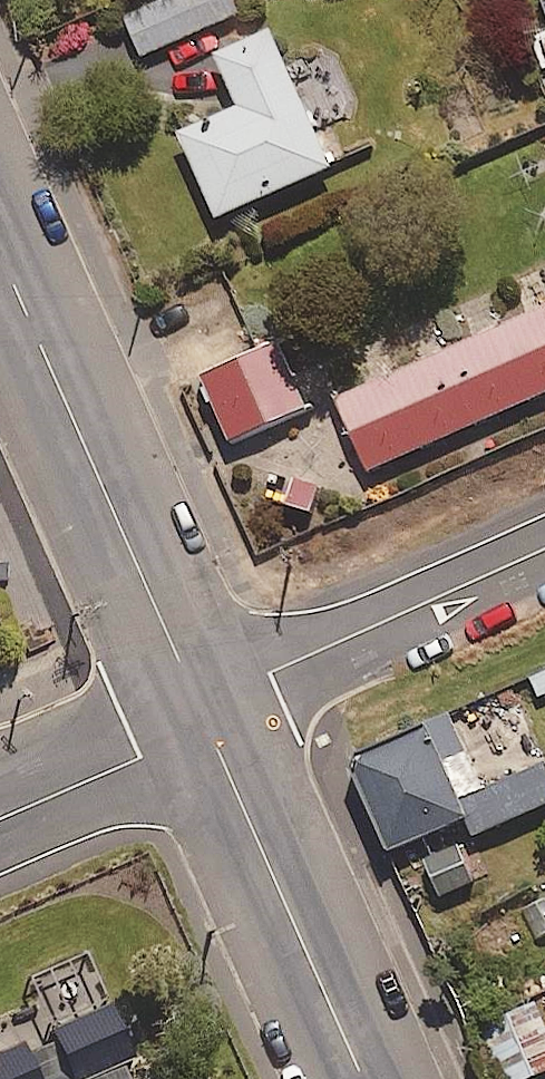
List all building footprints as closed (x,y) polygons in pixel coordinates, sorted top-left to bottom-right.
[(236,0),(154,0),(121,14),(138,54),(241,11),(236,0)] [(328,162),(264,24),(210,49),(234,102),(174,129),(214,214),(328,162)] [(528,35),(540,70),(544,68),(544,29),(528,35)] [(332,396),(363,468),(544,387),(544,302),(332,396)] [(304,411),(273,338),(198,371),(230,443),(304,411)] [(446,715),(347,755),(385,847),(463,816),(470,832),(544,802),(544,770),(541,759),(507,773),(484,718),(453,731),(446,715)] [(517,906),(528,937),(544,931),(544,896),(517,906)] [(123,1055),(135,1051),(91,942),(23,970),(47,1028),(0,1047),(0,1078),(133,1078),(123,1055)] [(535,996),(483,1014),(506,1078),(511,1078),(544,1067),(544,1024),(535,996)]
